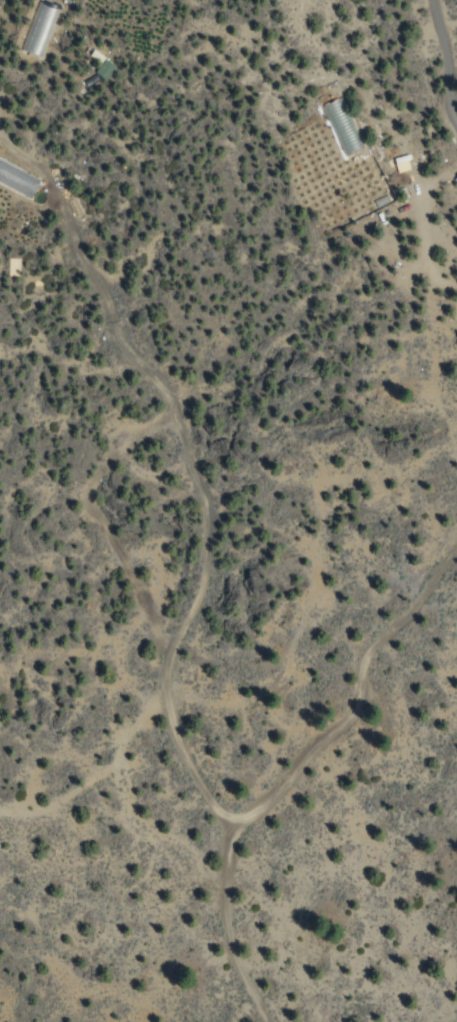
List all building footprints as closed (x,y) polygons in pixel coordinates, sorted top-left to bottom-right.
[(44,0),(37,0),(20,51),(41,58),(59,5),(44,0)] [(93,72),(104,80),(114,68),(104,60),(93,72)] [(310,183),(319,205),(370,183),(361,161),(310,183)]
